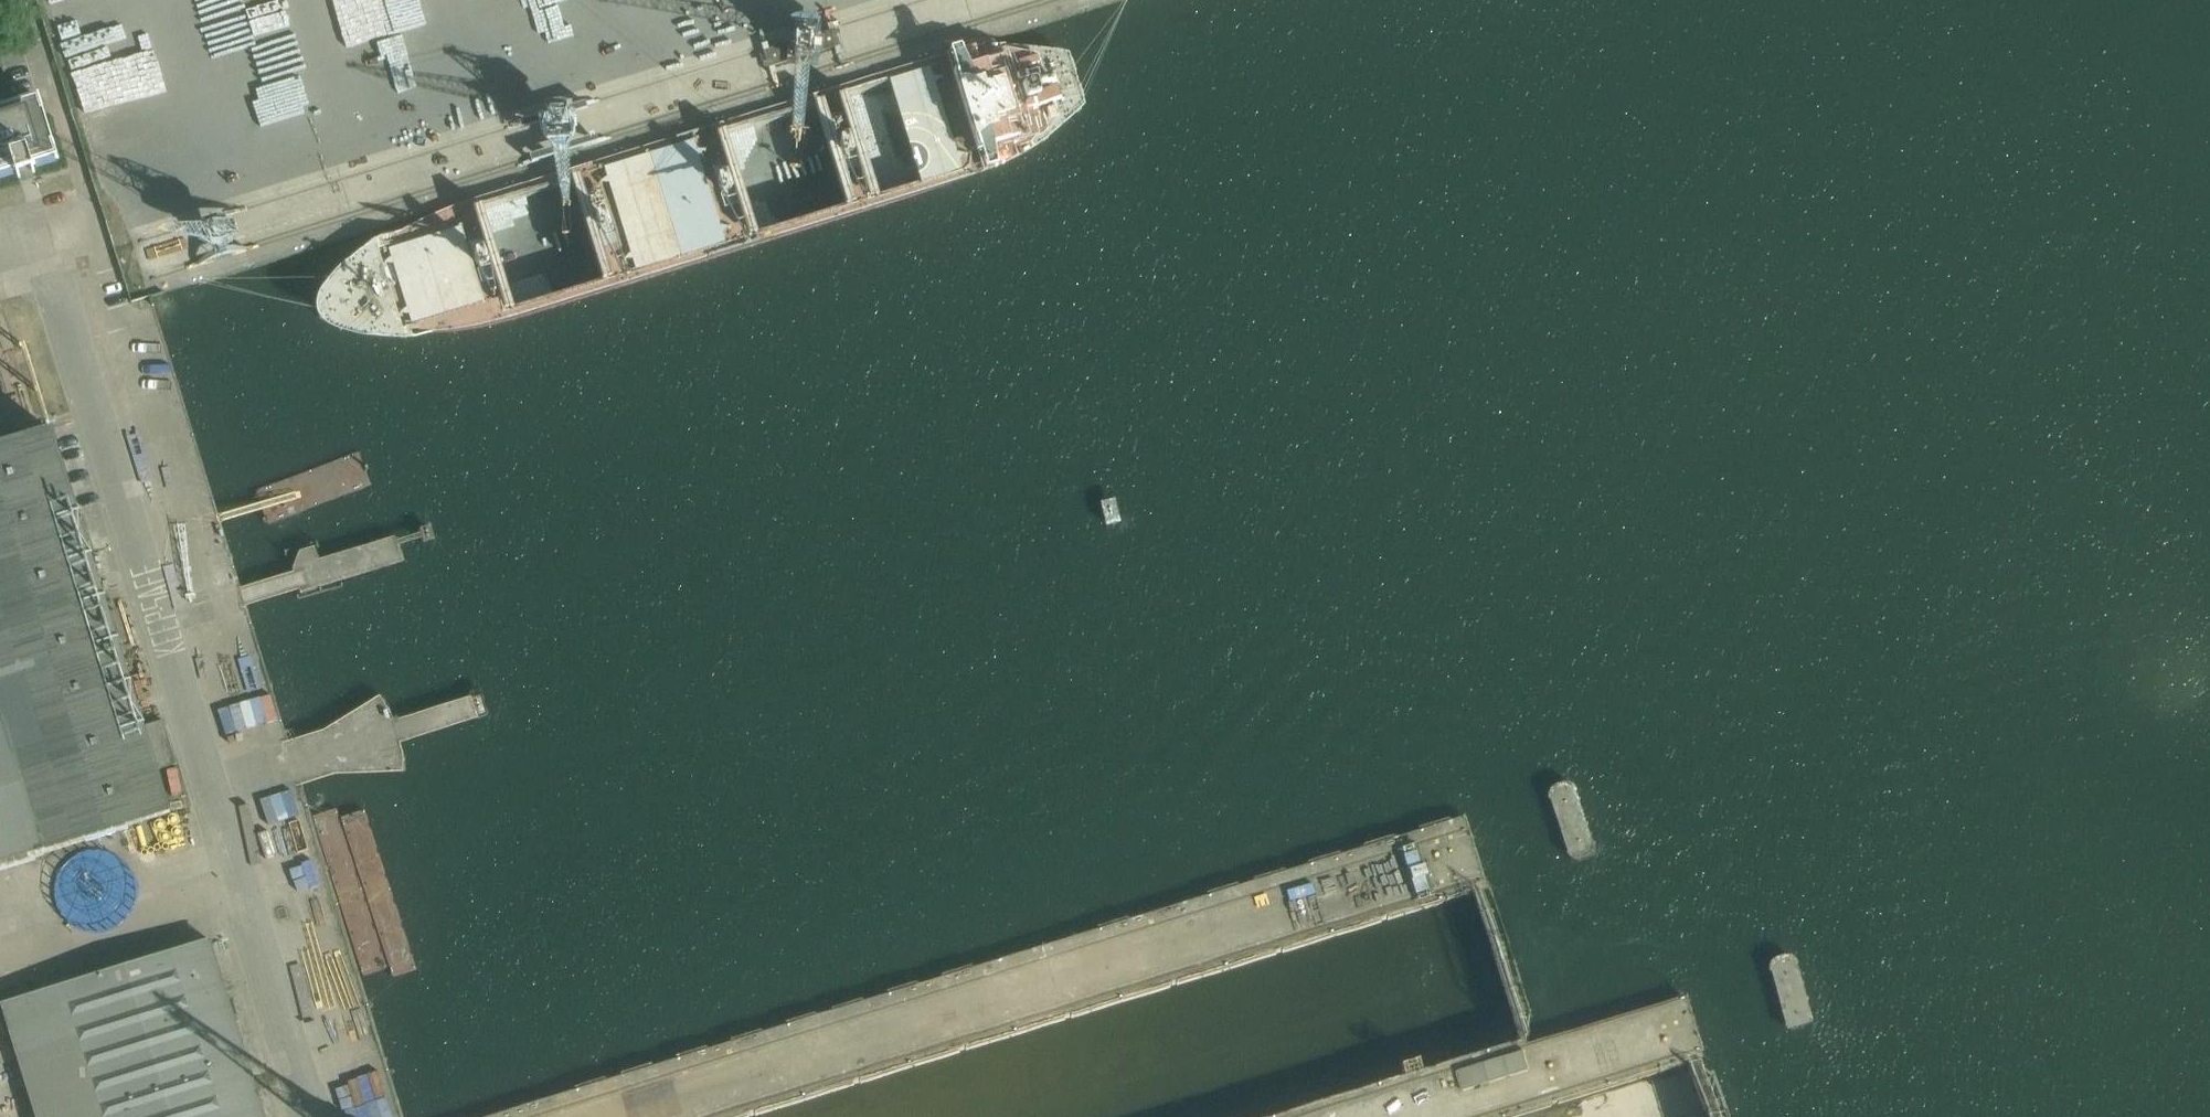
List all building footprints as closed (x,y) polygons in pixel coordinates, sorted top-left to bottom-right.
[(0,111),(0,175),(17,170),(19,177),(35,172),(33,165),(57,158),(39,99),(0,111)] [(172,185),(141,193),(149,221),(179,213),(172,185)] [(0,446),(0,866),(173,813),(54,429),(0,446)] [(211,939),(1,1004),(36,1116),(266,1116),(211,939)] [(1523,1051),(1457,1071),(1463,1090),(1529,1069),(1523,1051)]
